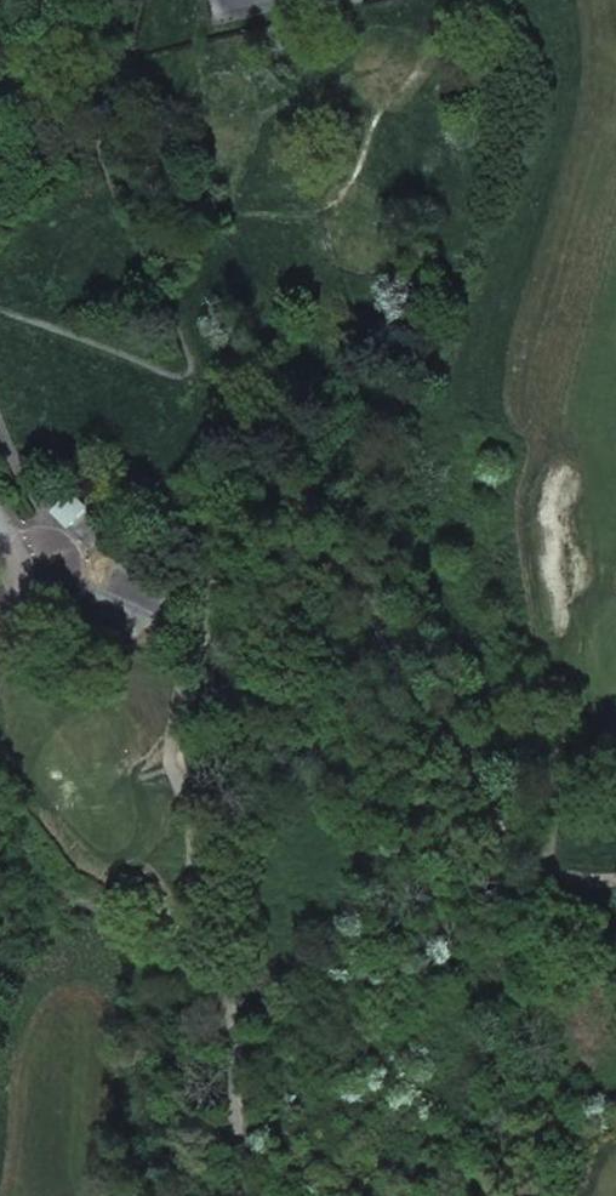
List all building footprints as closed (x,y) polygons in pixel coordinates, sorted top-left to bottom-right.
[(73,526),(87,511),(73,496),(59,510),(65,519),(73,526)] [(86,572),(106,580),(114,561),(94,553),(86,572)]
